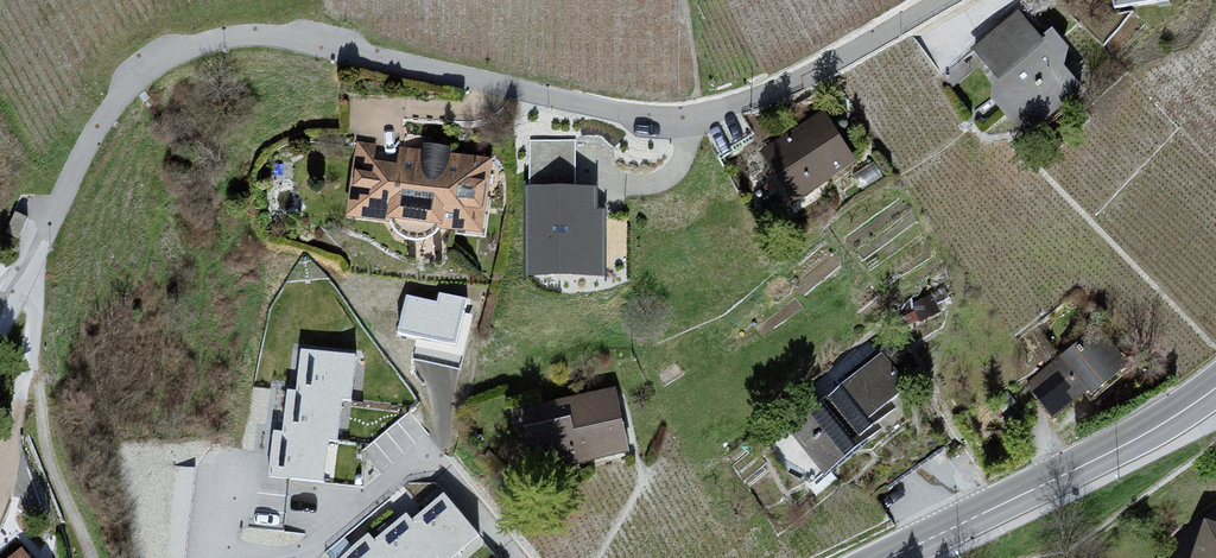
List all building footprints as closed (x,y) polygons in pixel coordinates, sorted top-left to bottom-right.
[(993,33),(1050,105),(1113,54),(1070,0),(1034,0),(993,33)] [(854,163),(818,111),(757,153),(792,205),(854,163)] [(490,159),(351,142),(341,218),(480,235),(490,159)] [(608,188),(531,187),(530,279),(607,280),(608,188)] [(472,297),(408,288),(400,347),(464,356),(472,297)] [(1020,385),(1054,430),(1131,371),(1096,326),(1020,385)] [(271,423),(266,472),(338,479),(342,439),(353,440),(358,394),(367,395),(371,357),(307,351),(304,385),(293,383),(288,424),(271,423)] [(864,366),(776,442),(818,489),(905,413),(864,366)] [(632,456),(618,388),(520,409),(534,476),(632,456)] [(16,487),(0,469),(0,500),(16,487)] [(333,550),(341,557),(445,557),(449,555),(452,557),(465,557),(486,538),(450,501),(428,522),(410,503),(386,526),(373,512),(333,550)] [(1199,557),(1215,557),(1215,521),(1212,519),(1199,557)] [(19,557),(86,557),(55,525),(19,557)]
